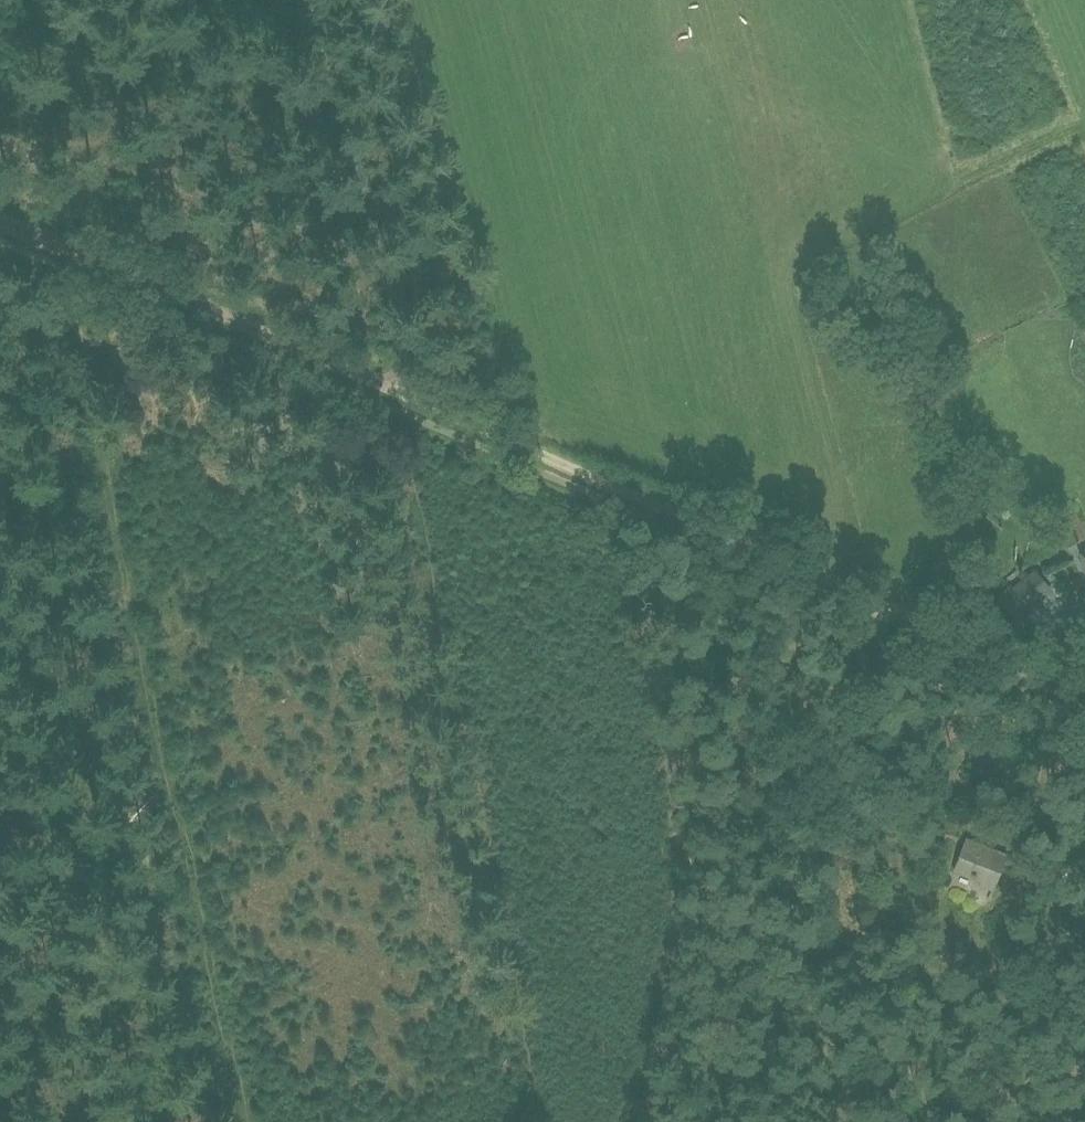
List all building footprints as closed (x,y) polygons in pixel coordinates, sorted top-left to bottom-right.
[(993,890),(1007,855),(967,838),(954,870),(981,881),(979,884),(993,890)]
